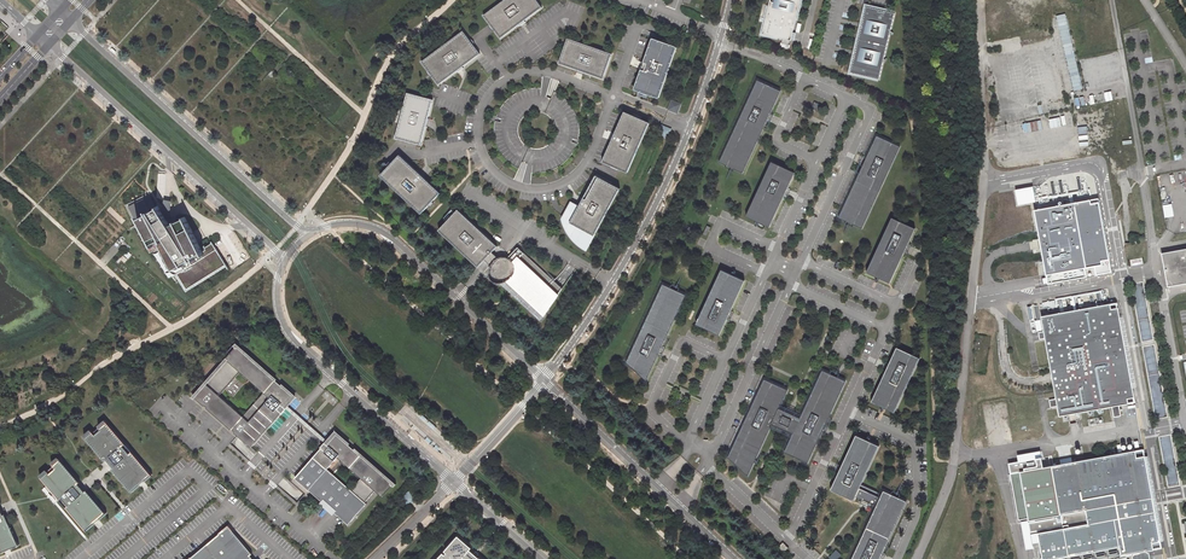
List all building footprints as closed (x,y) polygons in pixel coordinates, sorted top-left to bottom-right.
[(483,16),(500,39),(519,25),(520,26),(526,22),(525,21),(542,8),(536,0),(505,0),(483,16)] [(762,32),(791,39),(800,0),(769,0),(762,32)] [(862,26),(856,51),(858,51),(858,55),(855,54),(851,72),(880,79),(895,13),(867,6),(863,23),(865,24),(864,27),(862,26)] [(1081,90),(1065,14),(1057,16),(1072,92),(1081,90)] [(1042,30),(1027,31),(1027,40),(1042,39),(1042,30)] [(463,31),(421,62),(438,85),(457,71),(458,73),(464,68),(463,67),(480,54),(463,31)] [(652,37),(634,90),(660,98),(677,45),(652,37)] [(613,55),(569,38),(559,63),(604,80),(613,55)] [(1066,105),(1058,67),(1039,71),(1047,109),(1066,105)] [(757,79),(719,162),(744,173),(781,90),(757,79)] [(563,96),(555,91),(551,90),(545,88),(541,87),(528,88),(516,92),(507,100),(499,109),(496,119),(495,121),(494,133),(497,145),(503,155),(511,164),(519,168),(521,169),(525,171),(528,171),(532,172),(539,172),(549,171),(558,167),(567,160),(573,152),(578,143),(578,142),(580,132),(579,121),(576,112),(570,103),(563,96)] [(407,92),(394,138),(420,145),(433,99),(407,92)] [(669,109),(676,112),(679,104),(672,101),(669,109)] [(623,112),(602,163),(628,174),(649,123),(623,112)] [(662,127),(659,134),(666,137),(669,130),(662,127)] [(876,134),(838,216),(863,227),(900,144),(876,134)] [(380,174),(421,213),(441,192),(400,153),(380,174)] [(772,161),(747,216),(770,227),(796,172),(772,161)] [(578,206),(570,202),(562,220),(562,227),(565,234),(569,240),(575,246),(580,249),(586,252),(618,188),(594,176),(578,206)] [(1032,187),(1013,190),(1016,206),(1035,203),(1032,187)] [(140,220),(160,208),(151,193),(127,205),(151,252),(154,250),(170,276),(178,273),(186,268),(184,265),(183,264),(171,270),(157,243),(153,245),(140,220)] [(165,199),(162,209),(172,226),(176,223),(173,217),(172,212),(172,209),(173,201),(165,199)] [(1110,274),(1098,199),(1033,209),(1044,284),(1110,274)] [(1171,204),(1162,205),(1163,218),(1173,217),(1171,204)] [(206,249),(203,251),(186,218),(176,223),(172,226),(162,209),(160,208),(140,220),(153,245),(157,243),(171,270),(183,264),(184,265),(186,268),(178,273),(187,288),(227,264),(213,242),(205,247),(206,249)] [(498,246),(459,209),(439,230),(478,267),(485,260),(494,268),(493,271),(493,273),(494,275),(496,277),(498,279),(500,280),(502,280),(505,279),(542,314),(547,309),(560,289),(516,248),(505,260),(503,260),(501,260),(492,252),(498,246)] [(892,215),(867,269),(891,280),(916,226),(892,215)] [(125,239),(121,236),(117,241),(120,244),(125,239)] [(1163,251),(1169,286),(1185,283),(1185,247),(1163,251)] [(745,280),(721,269),(696,325),(720,335),(729,315),(745,280)] [(664,285),(627,362),(647,382),(660,352),(687,296),(664,285)] [(1120,404),(1136,402),(1118,302),(1042,315),(1045,330),(1039,331),(1041,338),(1046,337),(1057,397),(1050,399),(1051,406),(1058,405),(1060,415),(1113,406),(1114,416),(1122,415),(1120,404)] [(296,397),(240,344),(194,395),(253,447),(296,397)] [(893,345),(868,400),(892,410),(917,355),(893,345)] [(777,408),(768,427),(789,436),(783,451),(807,462),(843,379),(820,369),(798,417),(777,408)] [(768,427),(777,408),(785,389),(761,378),(726,457),(746,475),(768,427)] [(683,402),(676,399),(673,406),(680,409),(683,402)] [(1007,427),(1006,418),(1008,418),(1006,402),(996,403),(999,428),(1007,427)] [(992,404),(982,405),(984,430),(993,430),(992,404)] [(91,430),(84,437),(105,461),(106,460),(113,468),(111,469),(131,492),(151,475),(131,452),(129,453),(123,446),(125,444),(105,421),(98,427),(100,430),(95,434),(91,430)] [(375,491),(381,496),(393,483),(336,432),(295,477),(347,524),(366,503),(365,502),(375,491)] [(855,495),(875,504),(881,491),(860,482),(878,444),(855,433),(830,488),(853,499),(855,495)] [(1052,464),(1061,514),(1086,509),(1088,522),(1038,531),(1039,540),(1043,558),(1099,558),(1133,553),(1147,550),(1154,549),(1153,543),(1161,541),(1146,455),(1137,456),(1136,450),(1052,464)] [(47,469),(40,475),(59,498),(61,496),(68,504),(66,506),(85,529),(105,512),(86,489),(84,490),(78,482),(79,481),(59,457),(51,463),(55,466),(49,471),(47,469)] [(881,491),(875,504),(851,558),(879,558),(905,499),(882,488),(881,491)] [(408,492),(402,498),(408,504),(414,498),(408,492)] [(19,545),(5,513),(3,514),(0,507),(0,553),(19,545)] [(252,553),(228,525),(187,558),(254,558),(250,555),(252,553)] [(1033,542),(1039,540),(1038,531),(1031,532),(1033,542)] [(458,535),(445,550),(447,552),(445,553),(443,552),(436,558),(483,558),(480,556),(479,557),(477,555),(479,553),(478,552),(476,550),(474,552),(470,549),(472,547),(470,545),(470,546),(467,544),(467,543),(458,535)] [(783,541),(778,546),(784,552),(789,546),(783,541)] [(828,557),(831,558),(836,558),(841,554),(835,549),(828,557)] [(1147,550),(1133,553),(1134,554),(1132,555),(1133,558),(1150,558),(1149,552),(1147,552),(1147,550)]
